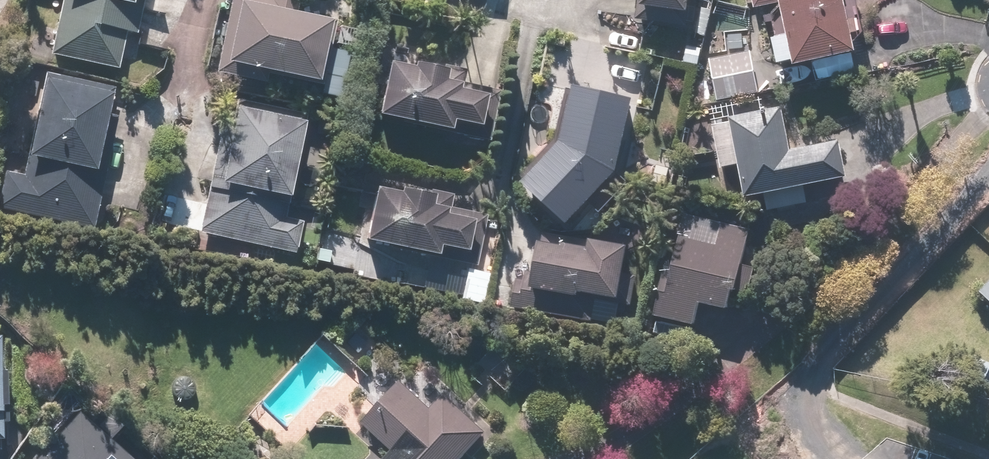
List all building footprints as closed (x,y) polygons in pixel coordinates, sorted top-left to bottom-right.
[(47,55),(116,70),(123,39),(132,41),(138,12),(129,10),(132,0),(60,0),(47,55)] [(329,22),(292,13),(295,1),(292,0),(272,0),(271,3),(257,0),(231,0),(215,75),(264,85),(265,79),(314,90),(329,22)] [(637,24),(686,30),(689,0),(639,0),(637,24)] [(750,10),(776,5),(787,66),(850,55),(840,0),(748,0),(750,10)] [(749,54),(707,60),(714,104),(756,98),(749,54)] [(442,74),(382,64),(372,121),(446,134),(447,126),(477,131),(483,100),(454,95),(456,88),(440,85),(442,74)] [(19,175),(0,171),(0,209),(92,229),(103,182),(90,179),(110,87),(42,72),(19,175)] [(628,104),(570,93),(557,150),(519,187),(562,228),(613,179),(628,104)] [(717,171),(736,168),(741,200),(762,196),(764,213),(805,206),(802,189),(845,182),(839,146),(788,154),(780,105),(708,117),(717,171)] [(300,127),(232,113),(226,140),(216,137),(196,235),(295,255),(301,224),(281,220),(300,127)] [(428,201),(370,191),(360,247),(432,259),(434,250),(463,255),(469,224),(441,219),(442,214),(427,212),(428,201)] [(748,232),(681,214),(653,318),(690,329),(696,307),(725,315),(748,232)] [(613,303),(623,249),(588,242),(586,253),(537,244),(530,280),(516,277),(510,308),(589,323),(594,299),(613,303)] [(978,296),(988,307),(988,284),(978,296)] [(962,376),(988,383),(988,362),(968,357),(962,376)] [(439,394),(424,411),(396,385),(359,424),(390,453),(385,458),(463,458),(484,437),(439,394)] [(76,415),(34,458),(122,458),(76,415)]
